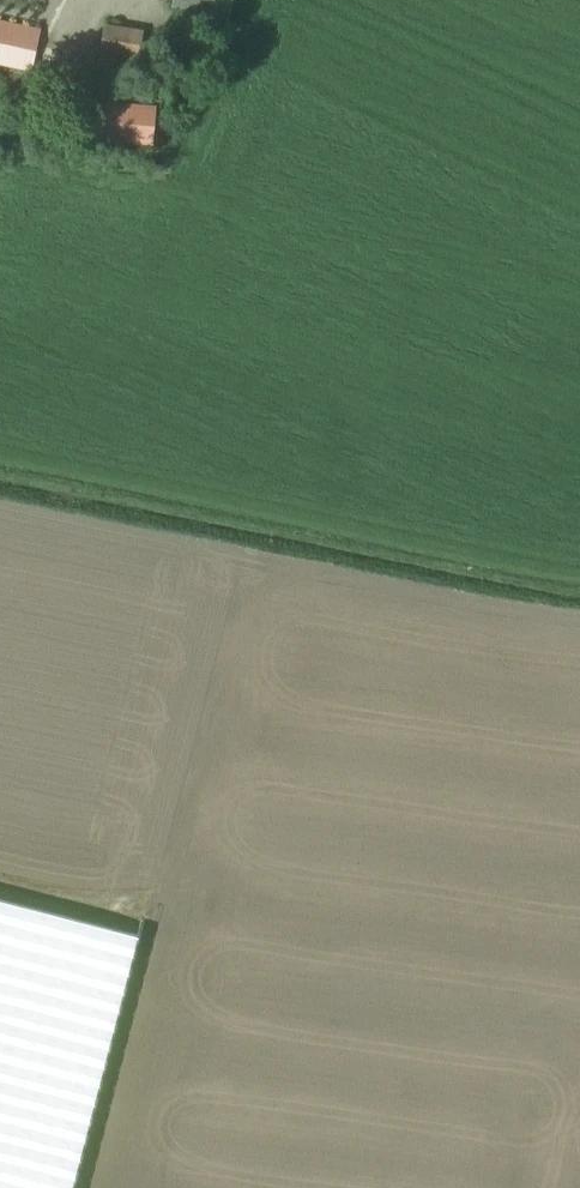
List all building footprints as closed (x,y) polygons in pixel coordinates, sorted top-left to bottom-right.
[(230,5),(230,0),(176,0),(174,7),(228,16),(230,5)] [(40,29),(0,20),(0,63),(31,70),(40,29)] [(139,29),(107,24),(103,54),(135,58),(139,29)] [(151,147),(153,112),(95,108),(93,142),(151,147)] [(137,936),(0,900),(0,1187),(73,1187),(137,936)]
